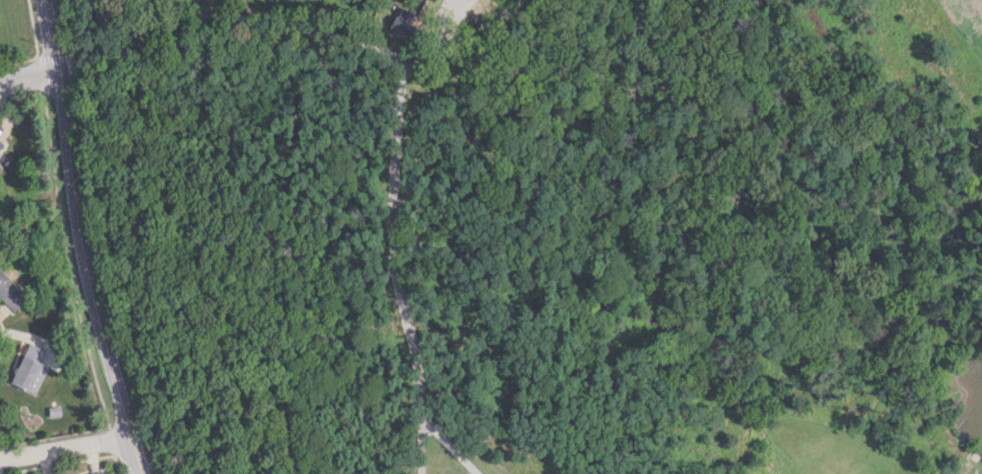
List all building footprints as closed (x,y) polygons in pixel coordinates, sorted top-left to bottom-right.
[(387,27),(406,38),(418,17),(398,7),(387,27)] [(14,311),(28,296),(0,271),(0,298),(14,311)] [(36,394),(48,367),(40,363),(46,351),(29,343),(10,382),(36,394)]
